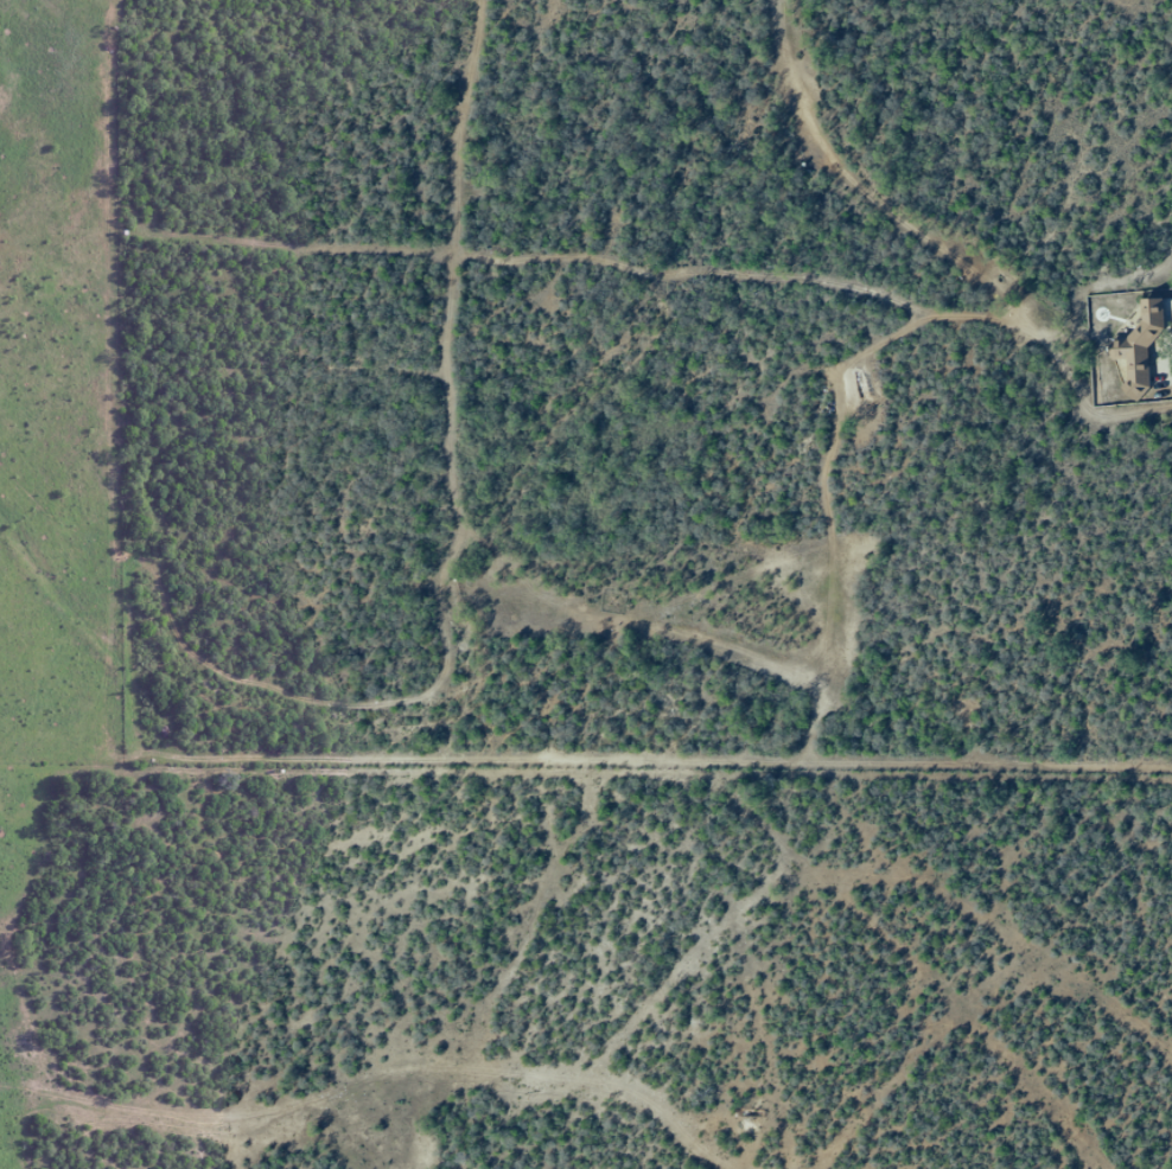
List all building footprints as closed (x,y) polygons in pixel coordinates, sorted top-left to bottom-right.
[(1165,301),(1142,301),(1142,337),(1113,337),(1113,361),(1127,361),(1127,400),(1149,400),(1149,335),(1165,335),(1165,301)]
